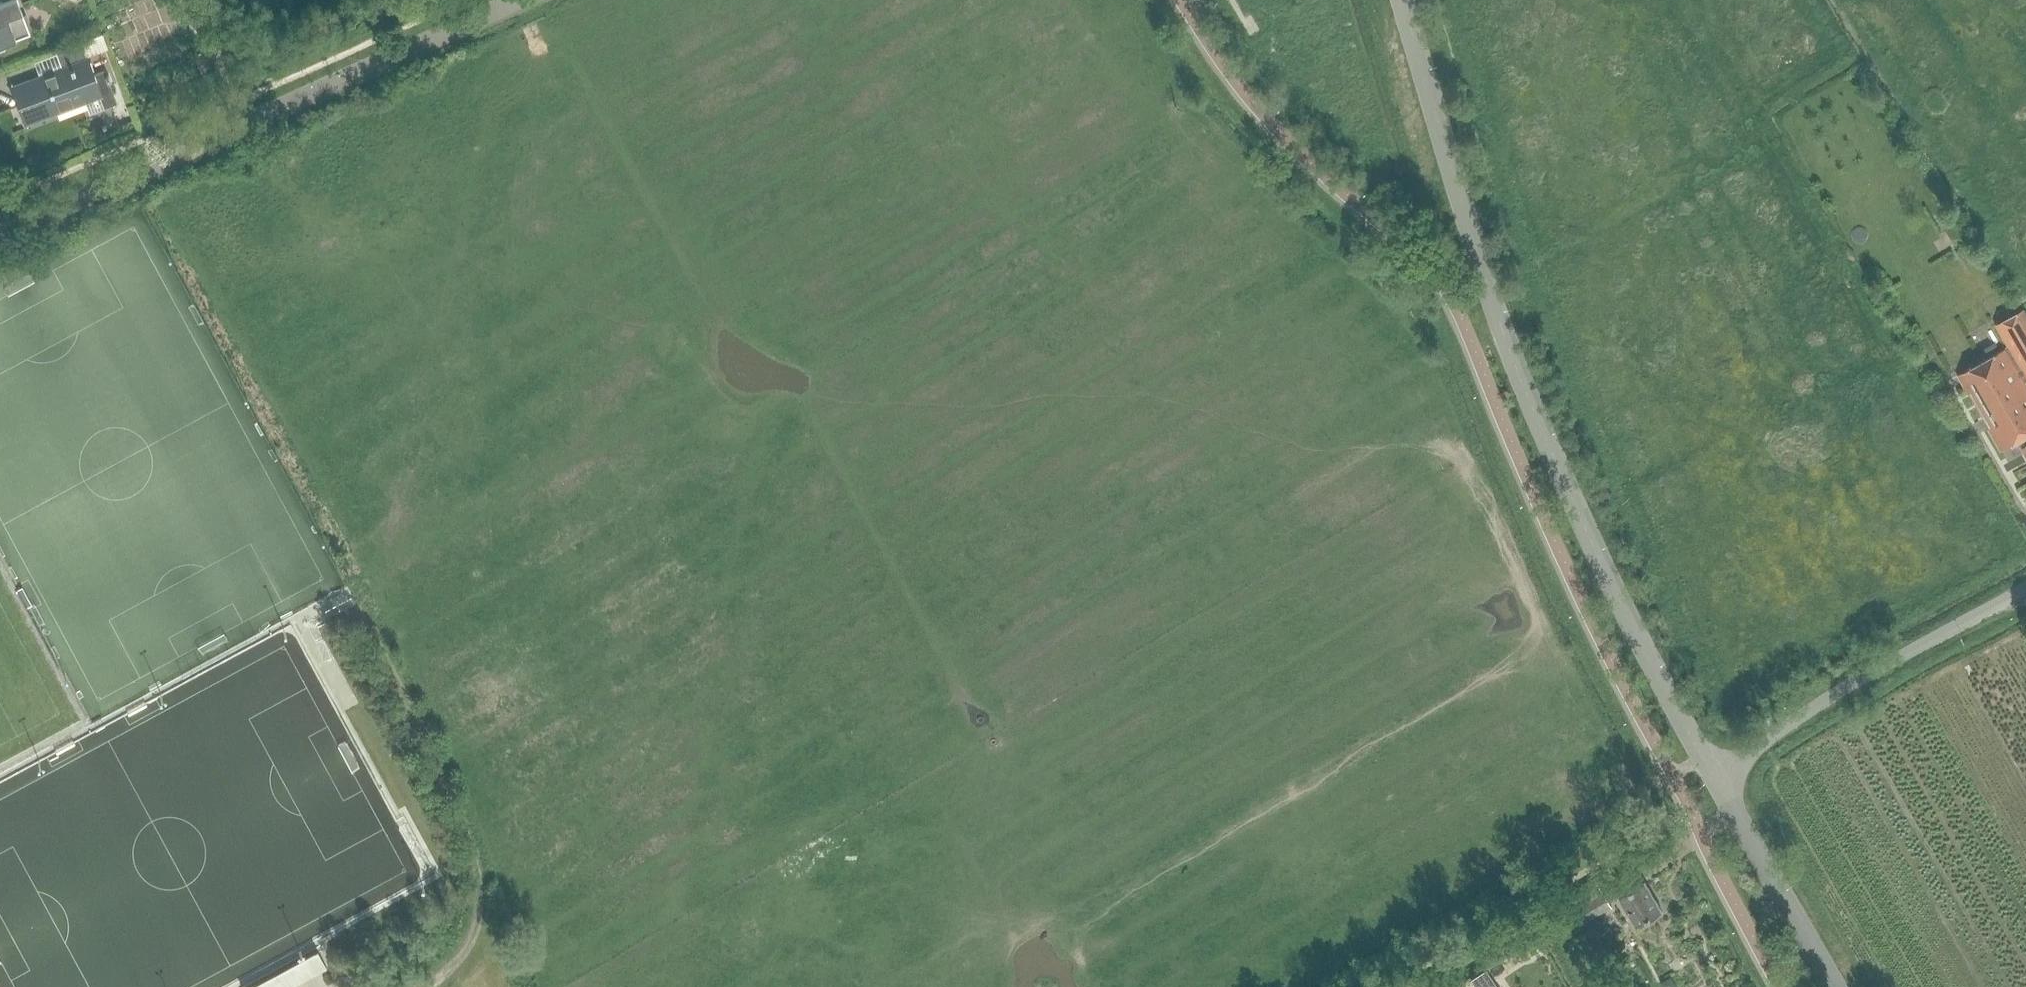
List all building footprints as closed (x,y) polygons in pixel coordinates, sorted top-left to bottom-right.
[(3,51),(1,44),(16,41),(31,36),(29,32),(31,31),(26,17),(24,18),(18,2),(0,8),(0,52),(3,51)] [(83,45),(82,42),(57,52),(65,73),(31,85),(29,80),(13,86),(13,84),(11,85),(19,105),(27,128),(29,127),(26,120),(60,107),(63,115),(76,110),(101,101),(104,110),(117,105),(105,73),(95,76),(92,68),(89,59),(108,52),(103,37),(83,45)] [(135,129),(134,125),(133,121),(121,126),(122,130),(123,133),(135,129)] [(1998,324),(2025,372),(2025,307),(1998,324)] [(1957,377),(2000,451),(2025,436),(2025,385),(2005,349),(1957,377)] [(1610,907),(1592,876),(1571,889),(1589,919),(1610,907)] [(1662,912),(1645,882),(1618,898),(1635,927),(1662,912)] [(331,969),(320,942),(242,975),(247,986),(289,986),(331,969)]
